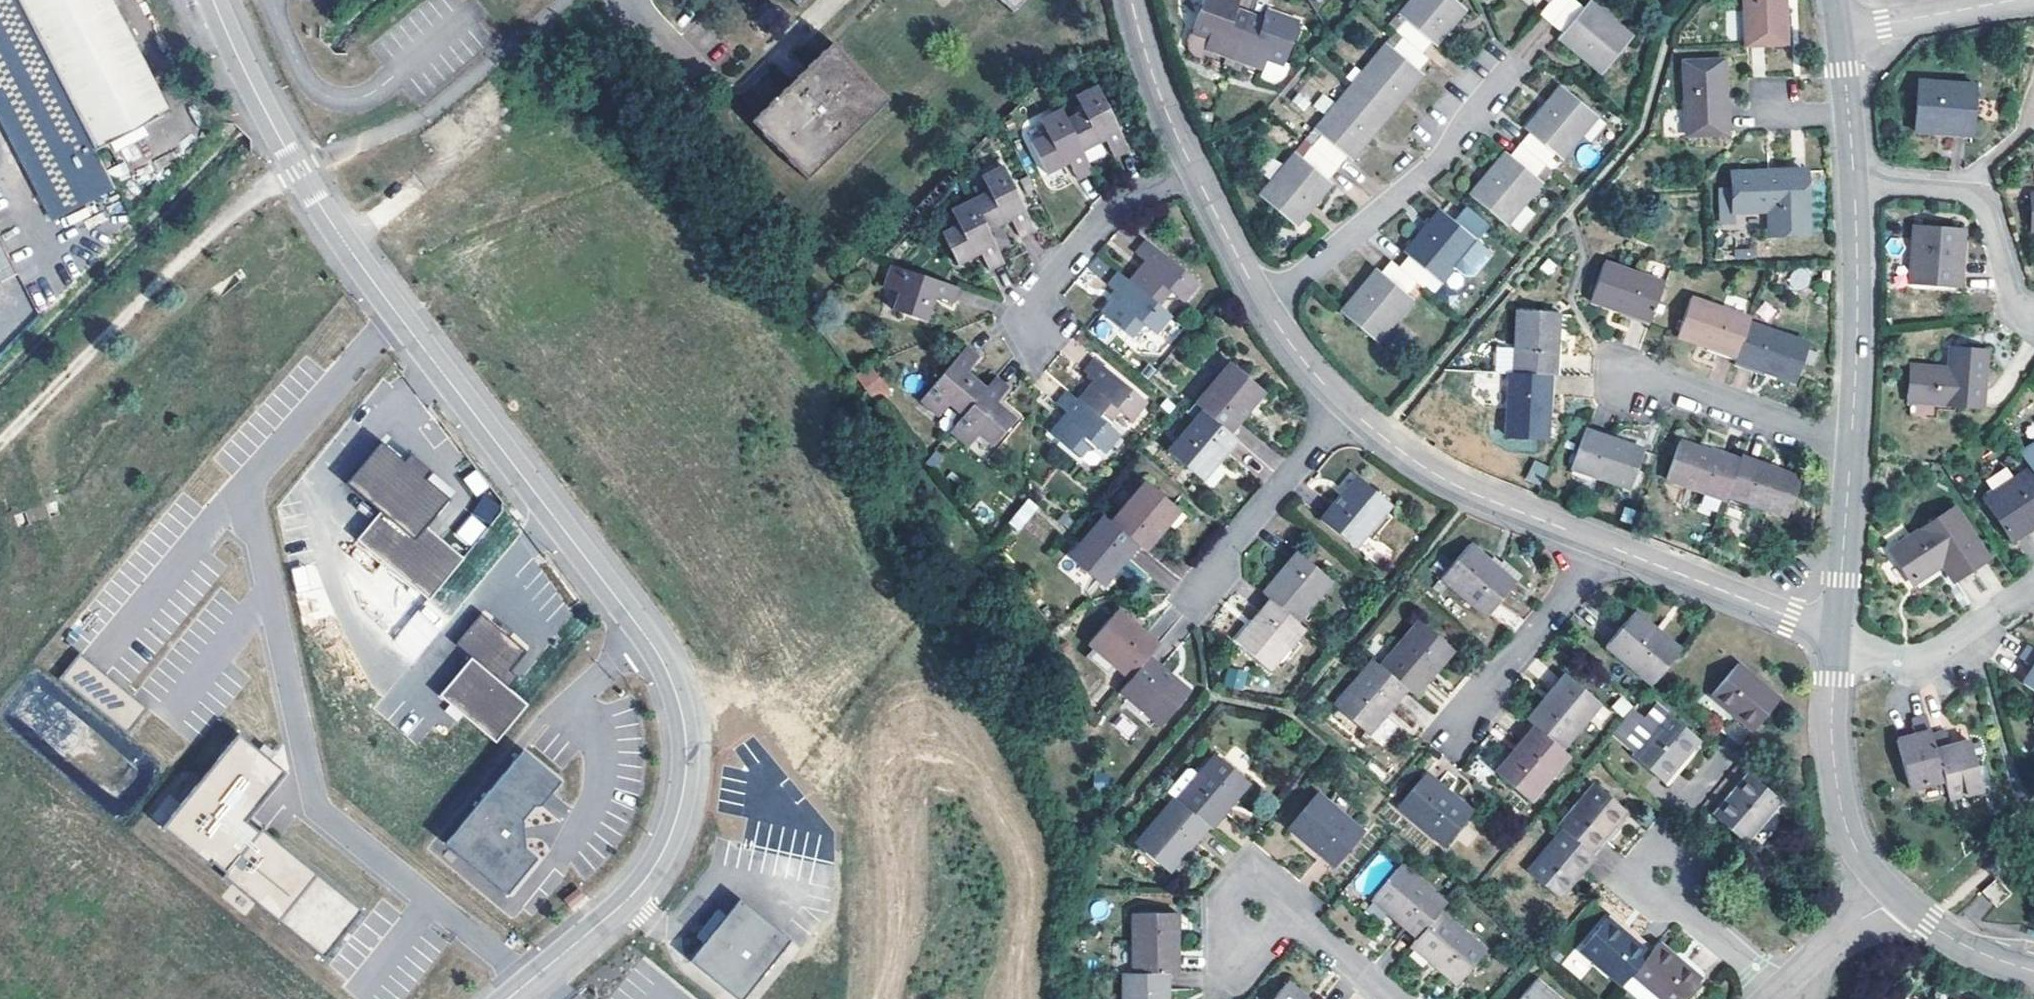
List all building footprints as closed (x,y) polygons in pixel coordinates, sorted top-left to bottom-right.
[(19,0),(0,0),(0,121),(52,222),(115,189),(96,151),(19,0)] [(96,151),(171,111),(114,0),(19,0),(96,151)] [(1012,13),(1026,0),(999,0),(1012,13)] [(1234,59),(1249,14),(1237,9),(1240,1),(1238,0),(1203,0),(1192,31),(1189,38),(1189,47),(1193,54),(1200,57),(1204,48),(1234,59)] [(1395,31),(1402,37),(1421,54),(1431,42),(1435,45),(1453,25),(1465,9),(1454,0),(1410,0),(1398,14),(1405,19),(1395,31)] [(1551,23),(1570,0),(1547,0),(1549,2),(1539,13),(1551,23)] [(1575,0),(1570,0),(1551,23),(1563,33),(1559,38),(1583,58),(1601,73),(1632,36),(1590,1),(1584,8),(1575,0)] [(1747,44),(1784,43),(1783,3),(1783,0),(1745,0),(1747,44)] [(1263,19),(1249,14),(1234,59),(1263,69),(1268,57),(1285,62),(1299,22),(1266,10),(1263,19)] [(1386,43),(1350,87),(1387,117),(1404,97),(1423,74),(1419,70),(1428,59),(1421,54),(1402,37),(1393,49),(1386,43)] [(750,124),(808,181),(889,102),(831,43),(805,70),(750,124)] [(1722,61),(1683,62),(1685,134),(1725,134),(1723,93),(1722,61)] [(1919,81),(1915,131),(1935,132),(1936,129),(1970,131),(1974,85),(1919,81)] [(1529,131),(1519,144),(1545,165),(1555,153),(1561,158),(1596,117),(1560,86),(1545,104),(1525,128),(1529,131)] [(1105,156),(1100,145),(1105,142),(1114,157),(1129,149),(1097,87),(1076,98),(1081,111),(1067,120),(1089,165),(1105,156)] [(1371,136),(1387,117),(1350,87),(1315,129),(1321,134),(1311,146),(1337,168),(1347,156),(1351,160),(1371,136)] [(1092,172),(1089,165),(1067,120),(1061,109),(1040,120),(1046,135),(1031,143),(1048,175),(1069,165),(1077,179),(1092,172)] [(1486,174),(1469,195),(1506,224),(1542,182),(1536,176),(1545,165),(1519,144),(1509,155),(1505,151),(1486,174)] [(1327,179),(1337,168),(1311,146),(1302,157),(1295,152),(1260,195),(1296,225),(1312,206),(1332,182),(1327,179)] [(972,200),(989,233),(1007,224),(1011,222),(1019,237),(1034,228),(1002,167),(981,178),(988,192),(972,200)] [(1804,171),(1732,173),(1733,188),(1720,189),(1721,199),(1733,199),(1733,211),(1767,211),(1769,234),(1806,233),(1804,171)] [(1733,199),(1721,199),(1722,223),(1734,223),(1733,211),(1733,199)] [(989,270),(1004,262),(989,233),(972,200),(951,212),(957,225),(942,233),(959,266),(977,258),(981,256),(989,270)] [(1416,282),(1424,288),(1434,276),(1441,282),(1455,266),(1465,274),(1474,274),(1492,253),(1439,210),(1425,227),(1404,252),(1408,255),(1398,267),(1416,282)] [(1964,230),(1913,226),(1908,282),(1956,286),(1959,255),(1960,250),(1962,250),(1964,230)] [(0,237),(0,283),(19,274),(0,237)] [(1130,282),(1160,307),(1171,293),(1183,304),(1199,284),(1146,240),(1135,253),(1146,262),(1130,282)] [(1398,267),(1390,260),(1381,271),(1378,268),(1358,291),(1341,311),(1377,341),(1413,299),(1407,293),(1416,282),(1398,267)] [(1650,322),(1664,282),(1604,262),(1590,301),(1623,313),(1650,322)] [(953,304),(958,288),(891,266),(884,289),(898,294),(893,312),(928,323),(936,299),(953,304)] [(1172,317),(1160,307),(1130,282),(1119,273),(1107,287),(1119,296),(1103,316),(1132,340),(1144,326),(1156,336),(1172,317)] [(1749,322),(1750,317),(1691,297),(1676,336),(1709,348),(1736,357),(1749,322)] [(1551,374),(1555,374),(1559,313),(1518,309),(1513,371),(1551,374)] [(1736,357),(1735,361),(1762,371),(1794,382),(1808,342),(1749,322),(1736,357)] [(949,406),(964,418),(987,389),(970,375),(968,373),(978,360),(964,349),(921,402),(939,418),(949,406)] [(1948,368),(1912,366),(1909,401),(1981,405),(1985,352),(1950,349),(1949,354),(1948,368)] [(1092,386),(1079,401),(1108,426),(1119,412),(1132,423),(1148,404),(1094,359),(1084,372),(1096,382),(1092,386)] [(1231,432),(1249,412),(1246,409),(1263,390),(1231,363),(1197,404),(1204,410),(1231,432)] [(856,375),(872,400),(888,389),(872,364),(856,375)] [(1513,371),(1508,371),(1505,436),(1547,438),(1549,406),(1551,374),(1513,371)] [(987,389),(964,418),(950,433),(969,448),(979,437),(992,447),(1016,419),(999,405),(997,403),(1008,390),(995,379),(987,389)] [(1108,426),(1079,401),(1068,391),(1057,405),(1069,414),(1051,435),(1081,459),(1081,458),(1092,467),(1097,465),(1121,436),(1108,426)] [(1231,432),(1204,410),(1170,451),(1202,479),(1219,459),(1220,461),(1238,439),(1231,432)] [(1584,429),(1570,468),(1630,488),(1644,449),(1584,429)] [(1665,479),(1726,500),(1727,496),(1740,461),(1715,452),(1680,440),(1665,479)] [(382,512),(359,540),(429,599),(465,557),(427,525),(451,497),(427,477),(433,470),(412,453),(407,460),(383,441),(348,483),(382,512)] [(2020,451),(2031,467),(2033,472),(2033,442),(2020,451)] [(1761,463),(1741,456),(1740,461),(1727,496),(1786,516),(1801,477),(1761,463)] [(1531,461),(1527,481),(1542,485),(1547,464),(1531,461)] [(2031,467),(2012,479),(1993,492),(1982,499),(2008,538),(2033,520),(2033,472),(2031,467)] [(475,497),(489,487),(477,468),(462,478),(475,497)] [(1985,480),(1993,492),(2012,479),(2004,468),(1985,480)] [(1326,512),(1361,540),(1390,505),(1359,479),(1346,496),(1342,501),(1339,498),(1326,512)] [(1139,544),(1147,550),(1165,529),(1162,527),(1179,507),(1148,481),(1113,522),(1139,544)] [(487,495),(453,532),(469,546),(503,509),(487,495)] [(1021,532),(1040,506),(1027,497),(1008,523),(1021,532)] [(1953,508),(1891,549),(1913,583),(1937,567),(1942,564),(1952,579),(1985,557),(1953,508)] [(1113,522),(1105,516),(1070,557),(1103,584),(1119,565),(1121,566),(1139,544),(1113,522)] [(1487,616),(1521,575),(1504,560),(1501,563),(1493,556),(1490,560),(1470,543),(1440,577),(1487,616)] [(1276,579),(1265,592),(1269,595),(1299,620),(1334,579),(1298,549),(1282,567),(1285,569),(1276,579)] [(1272,668),(1306,627),(1299,620),(1269,595),(1251,616),(1256,619),(1238,640),(1272,668)] [(1652,683),(1678,652),(1652,631),(1654,628),(1634,611),(1605,645),(1652,683)] [(1090,643),(1131,675),(1150,653),(1160,643),(1138,625),(1136,628),(1116,612),(1090,643)] [(461,714),(496,743),(527,705),(508,689),(518,677),(510,671),(526,651),(509,637),(498,628),(480,613),(454,644),(470,657),(439,695),(449,704),(461,714)] [(1408,688),(1412,693),(1434,667),(1436,668),(1453,649),(1419,620),(1381,665),(1408,688)] [(498,628),(509,637),(513,632),(502,623),(498,628)] [(2022,683),(2021,684),(2033,693),(2033,649),(2028,645),(2019,659),(2032,667),(2030,671),(2022,683)] [(80,653),(58,679),(127,735),(149,708),(80,653)] [(1173,673),(1150,653),(1131,675),(1120,687),(1162,725),(1191,692),(1171,676),(1173,673)] [(1334,704),(1366,732),(1384,711),(1386,708),(1389,710),(1408,688),(1381,665),(1373,659),(1334,704)] [(1736,663),(1710,694),(1735,715),(1752,729),(1779,697),(1736,663)] [(1246,689),(1247,670),(1226,669),(1225,688),(1246,689)] [(1545,699),(1527,719),(1537,728),(1562,749),(1600,703),(1568,676),(1550,697),(1547,701),(1545,699)] [(1634,751),(1666,712),(1655,703),(1642,718),(1631,709),(1611,732),(1634,751)] [(461,714),(449,704),(444,711),(456,720),(461,714)] [(1634,751),(1632,753),(1663,780),(1677,764),(1698,739),(1666,712),(1634,751)] [(1943,780),(1931,733),(1926,716),(1912,720),(1914,734),(1910,735),(1896,739),(1909,789),(1943,780)] [(1530,800),(1569,755),(1562,749),(1537,728),(1519,748),(1515,753),(1512,751),(1495,772),(1530,800)] [(1946,729),(1931,733),(1943,780),(1949,798),(1983,789),(1969,739),(1955,742),(1950,744),(1946,729)] [(238,734),(162,827),(210,866),(213,863),(226,873),(223,876),(325,959),(364,912),(261,829),(259,832),(247,822),(287,773),(238,734)] [(522,749),(444,842),(506,894),(537,857),(519,842),(517,824),(533,805),(540,805),(561,781),(522,749)] [(1216,752),(1177,798),(1209,826),(1230,800),(1235,804),(1251,785),(1216,752)] [(1427,772),(1398,807),(1443,845),(1470,812),(1446,791),(1448,790),(1427,772)] [(1731,793),(1713,814),(1745,841),(1779,799),(1748,772),(1731,793)] [(1562,828),(1591,852),(1626,810),(1594,783),(1558,825),(1562,828)] [(1316,849),(1335,865),(1363,831),(1319,790),(1291,822),(1318,846),(1316,849)] [(1191,847),(1209,826),(1177,798),(1172,795),(1133,841),(1168,870),(1188,844),(1191,847)] [(1591,852),(1562,828),(1527,870),(1559,897),(1579,874),(1595,855),(1591,852)] [(1397,919),(1418,937),(1440,911),(1446,903),(1400,864),(1374,896),(1393,913),(1398,917),(1397,919)] [(1996,879),(1984,891),(1997,904),(2009,893),(1996,879)] [(578,888),(564,898),(571,908),(585,897),(578,888)] [(690,961),(738,998),(743,998),(790,939),(740,899),(724,918),(705,942),(690,961)] [(1169,969),(1173,969),(1174,938),(1174,933),(1179,933),(1177,910),(1131,909),(1130,970),(1169,969)] [(1485,949),(1440,911),(1418,937),(1413,943),(1434,961),(1437,964),(1436,966),(1456,983),(1485,949)] [(697,936),(705,942),(724,918),(717,912),(697,936)] [(1580,950),(1622,985),(1648,953),(1607,918),(1580,950)] [(1658,941),(1648,953),(1622,985),(1638,998),(1682,998),(1700,977),(1679,960),(1658,941)] [(1169,969),(1130,970),(1123,970),(1122,998),(1168,998),(1169,969)] [(1536,979),(1519,998),(1559,998),(1536,979)] [(1273,998),(1302,998),(1285,984),(1273,998)]
